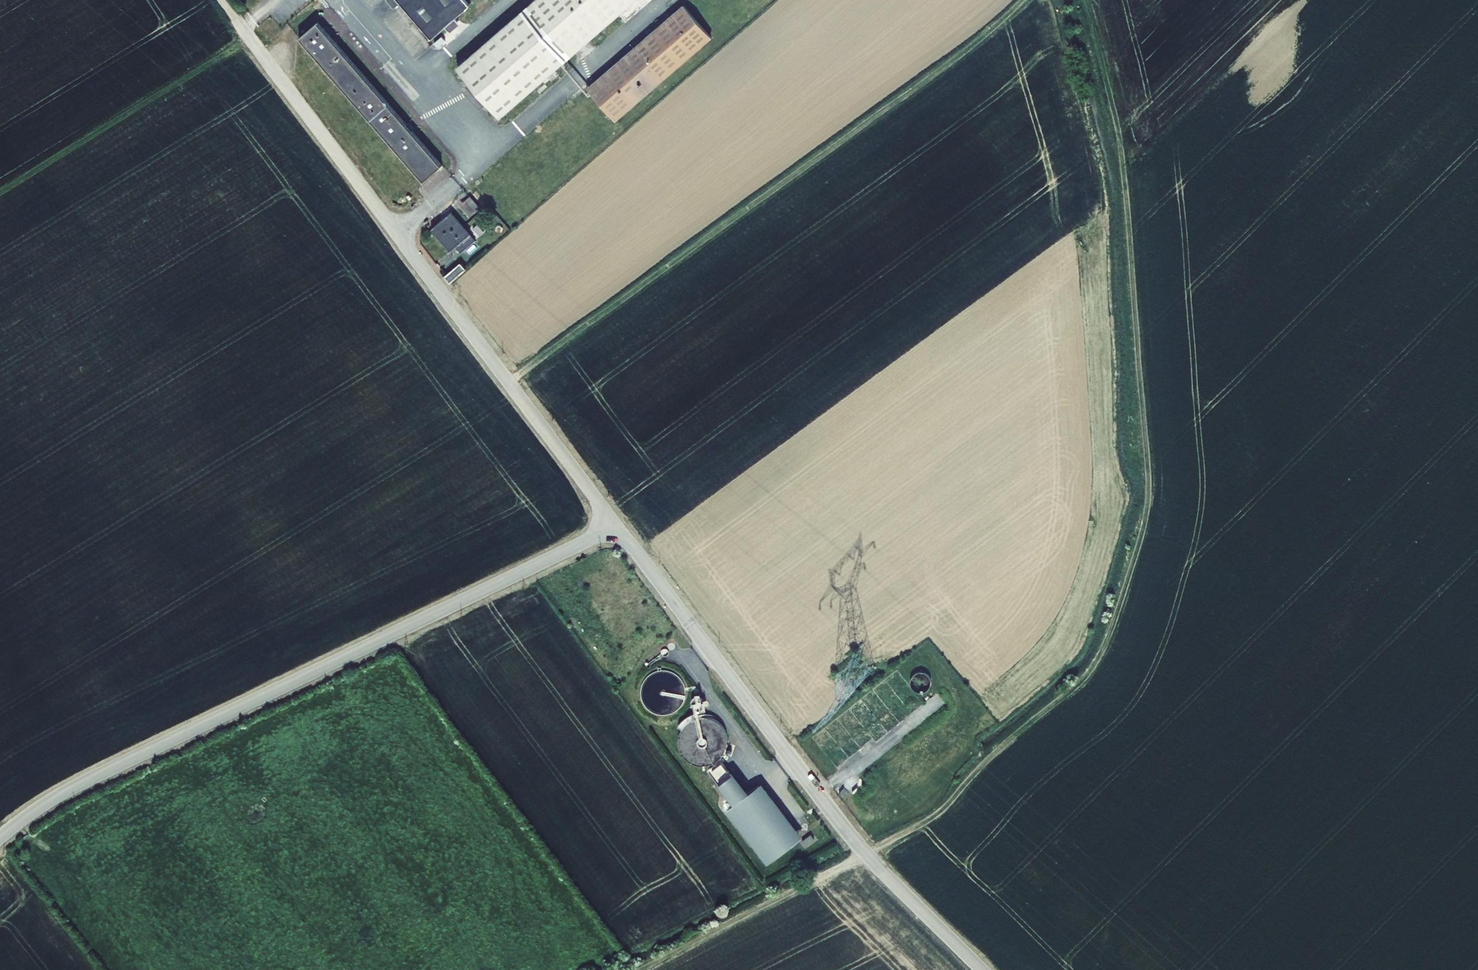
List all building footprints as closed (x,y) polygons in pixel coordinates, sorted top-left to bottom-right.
[(465,0),(400,0),(441,47),(478,14),(465,0)] [(639,0),(540,0),(459,72),(502,121),(580,51),(581,52),(639,0)] [(711,40),(683,10),(589,92),(618,125),(711,40)] [(305,43),(427,186),(445,170),(323,28),(305,43)] [(461,204),(470,216),(480,209),(471,196),(461,204)] [(461,250),(466,255),(478,244),(454,217),(437,232),(456,254),(461,250)] [(463,265),(448,277),(454,285),(469,272),(463,265)] [(797,741),(801,748),(807,743),(802,737),(797,741)] [(713,775),(737,807),(750,797),(725,766),(713,775)] [(730,813),(771,867),(802,843),(761,789),(750,797),(737,807),(730,813)]
